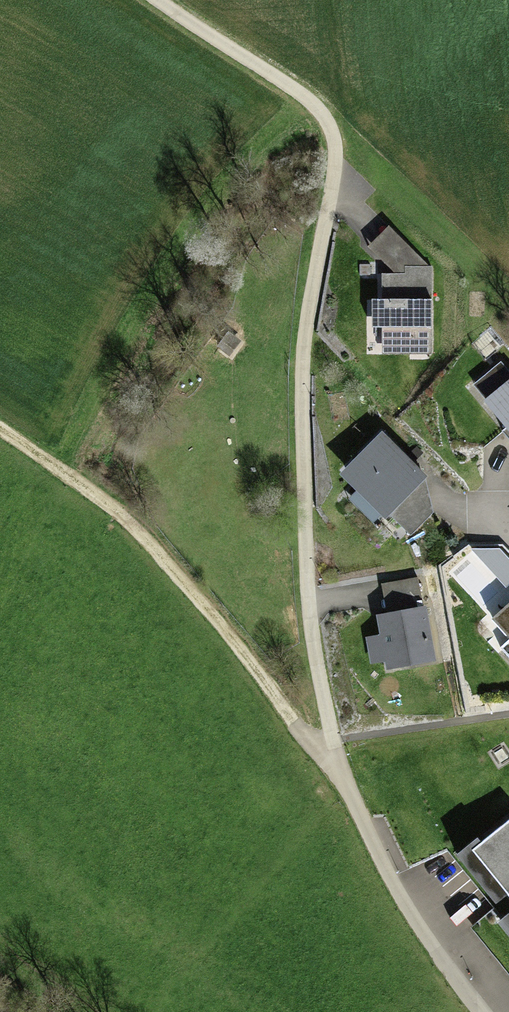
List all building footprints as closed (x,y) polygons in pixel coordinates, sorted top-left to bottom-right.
[(380,354),(439,354),(440,262),(397,215),(367,242),(394,271),(393,294),(380,294),(380,354)] [(486,394),(508,421),(508,374),(486,394)] [(442,486),(387,433),(348,472),(404,526),(442,486)] [(416,577),(380,586),(387,613),(375,616),(369,635),(377,669),(435,655),(416,577)] [(499,612),(508,623),(508,603),(499,612)] [(508,811),(456,854),(505,913),(500,918),(508,929),(508,811)]
